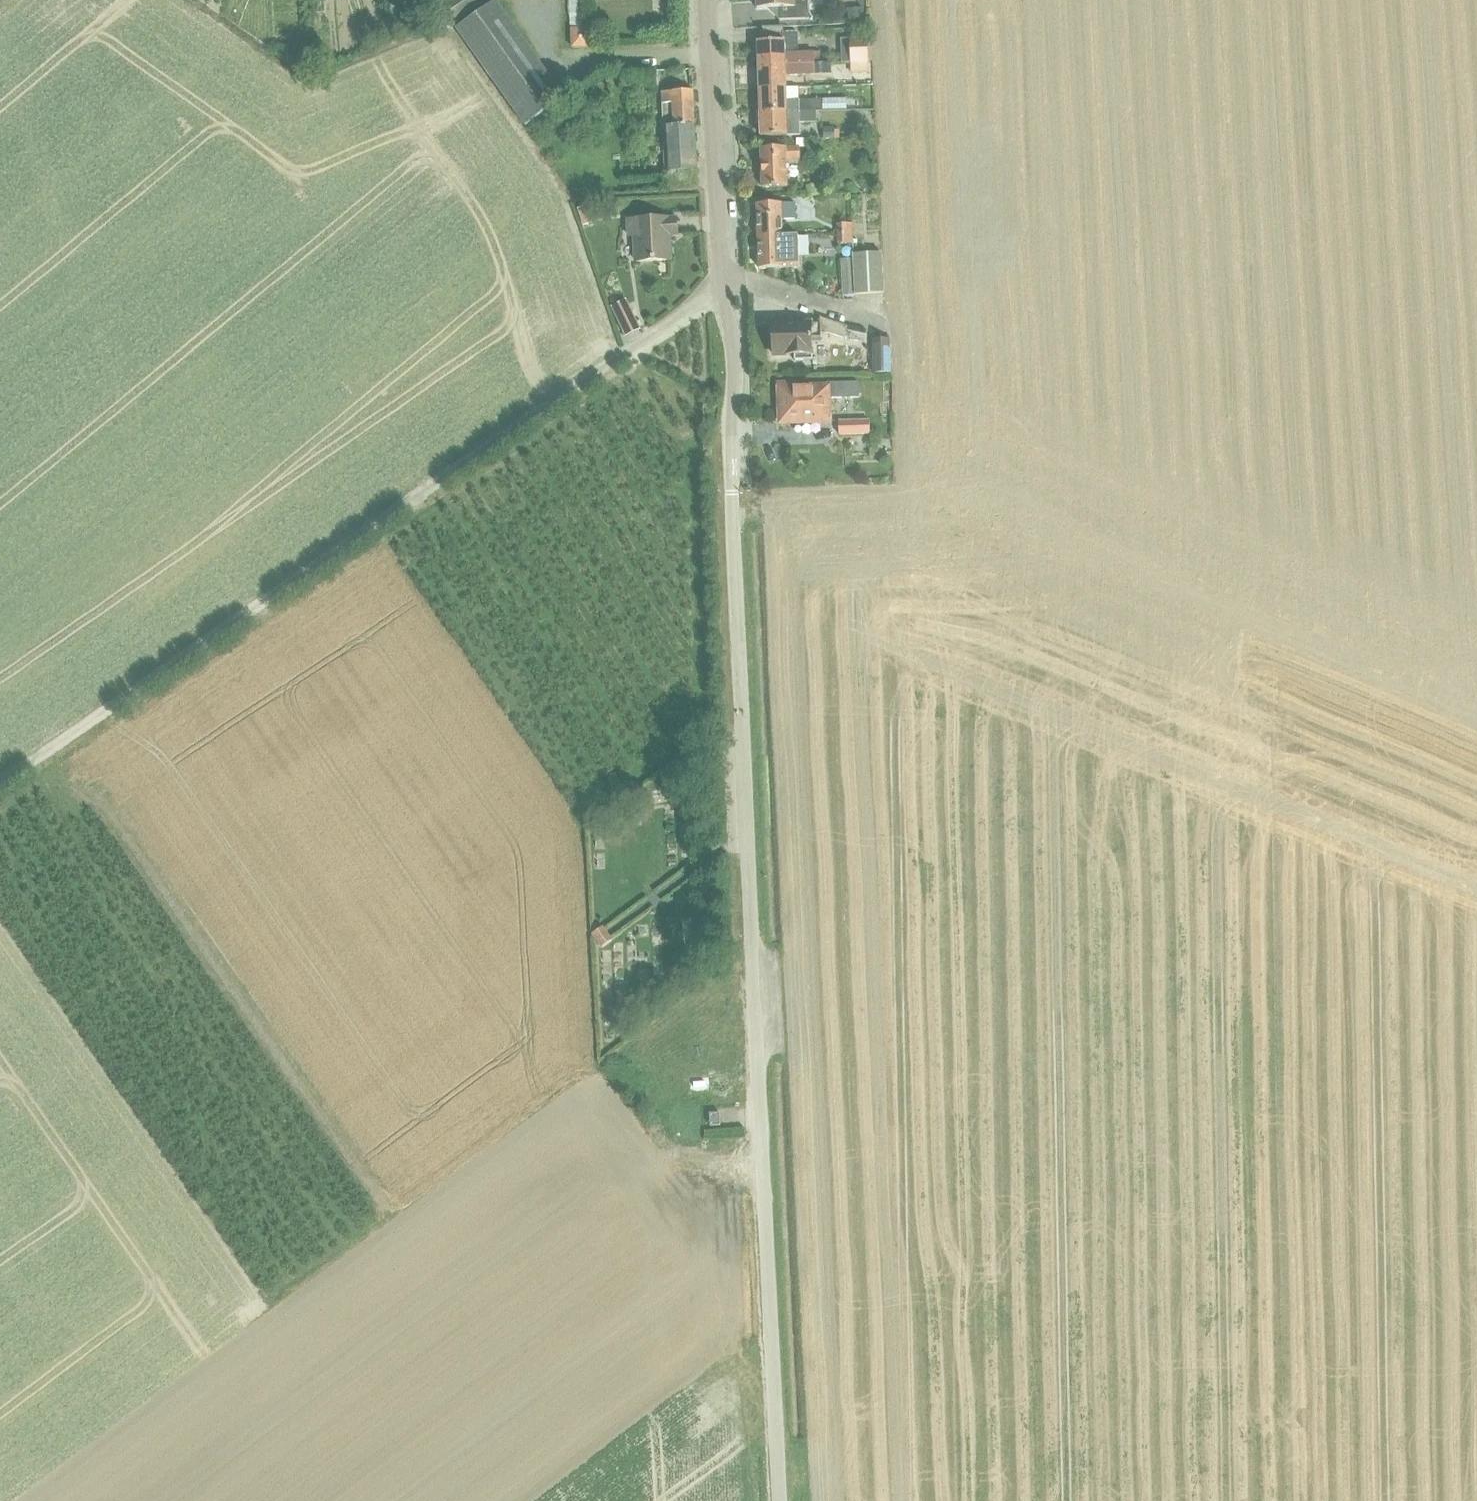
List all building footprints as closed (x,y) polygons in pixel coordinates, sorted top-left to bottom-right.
[(457,20),(480,5),(477,0),(451,0),(446,4),(457,20)] [(584,0),(570,0),(570,26),(584,26),(584,0)] [(757,9),(779,8),(779,20),(809,19),(808,0),(756,0),(757,9)] [(525,126),(565,98),(496,1),(456,29),(525,126)] [(863,11),(847,11),(848,23),(864,23),(863,11)] [(572,48),(590,47),(590,29),(572,30),(572,48)] [(789,50),(800,49),(798,31),(787,32),(789,50)] [(758,42),(758,66),(815,64),(815,53),(785,54),(785,33),(771,33),(771,41),(758,42)] [(868,62),(867,37),(849,38),(841,38),(841,62),(850,62),(868,62)] [(758,66),(759,89),(786,89),(786,76),(832,75),(831,64),(815,64),(758,66)] [(759,89),(760,113),(813,111),(813,101),(786,101),(786,89),(759,89)] [(664,133),(695,132),(693,91),(662,93),(664,133)] [(833,100),(822,100),(822,108),(822,110),(822,111),(834,110),(833,100)] [(760,113),(761,137),(799,135),(798,122),(813,122),(813,111),(760,113)] [(834,128),(823,128),(823,139),(834,139),(834,128)] [(695,132),(664,133),(666,174),(697,172),(695,132)] [(800,159),(799,147),(761,149),(762,188),(787,187),(786,160),(800,159)] [(817,150),(807,150),(807,160),(817,160),(817,150)] [(823,186),(806,186),(807,194),(823,194),(823,186)] [(758,236),(782,236),(782,219),(796,219),(795,203),(757,204),(758,236)] [(668,219),(628,220),(629,236),(635,236),(636,262),(670,260),(669,234),(677,234),(676,219),(668,219)] [(853,223),(839,224),(839,234),(853,234),(853,223)] [(853,234),(839,234),(839,244),(853,244),(853,234)] [(782,236),(758,236),(759,269),(795,268),(795,252),(783,252),(782,236)] [(881,253),(853,254),(854,258),(855,295),(883,293),(881,253)] [(841,260),(843,296),(855,295),(854,258),(841,260)] [(639,328),(626,301),(613,307),(626,335),(639,328)] [(848,328),(834,323),(819,318),(819,324),(774,326),(775,355),(795,355),(795,361),(813,361),(813,339),(822,338),(822,335),(830,335),(844,339),(848,328)] [(875,373),(890,373),(889,340),(874,341),(875,373)] [(859,397),(859,382),(827,383),(827,388),(800,389),(800,385),(780,386),(781,423),(830,422),(829,398),(859,397)] [(840,436),(870,434),(870,421),(840,422),(840,436)] [(591,934),(601,947),(611,939),(601,927),(591,934)] [(710,1126),(720,1126),(720,1113),(709,1114),(710,1126)]
